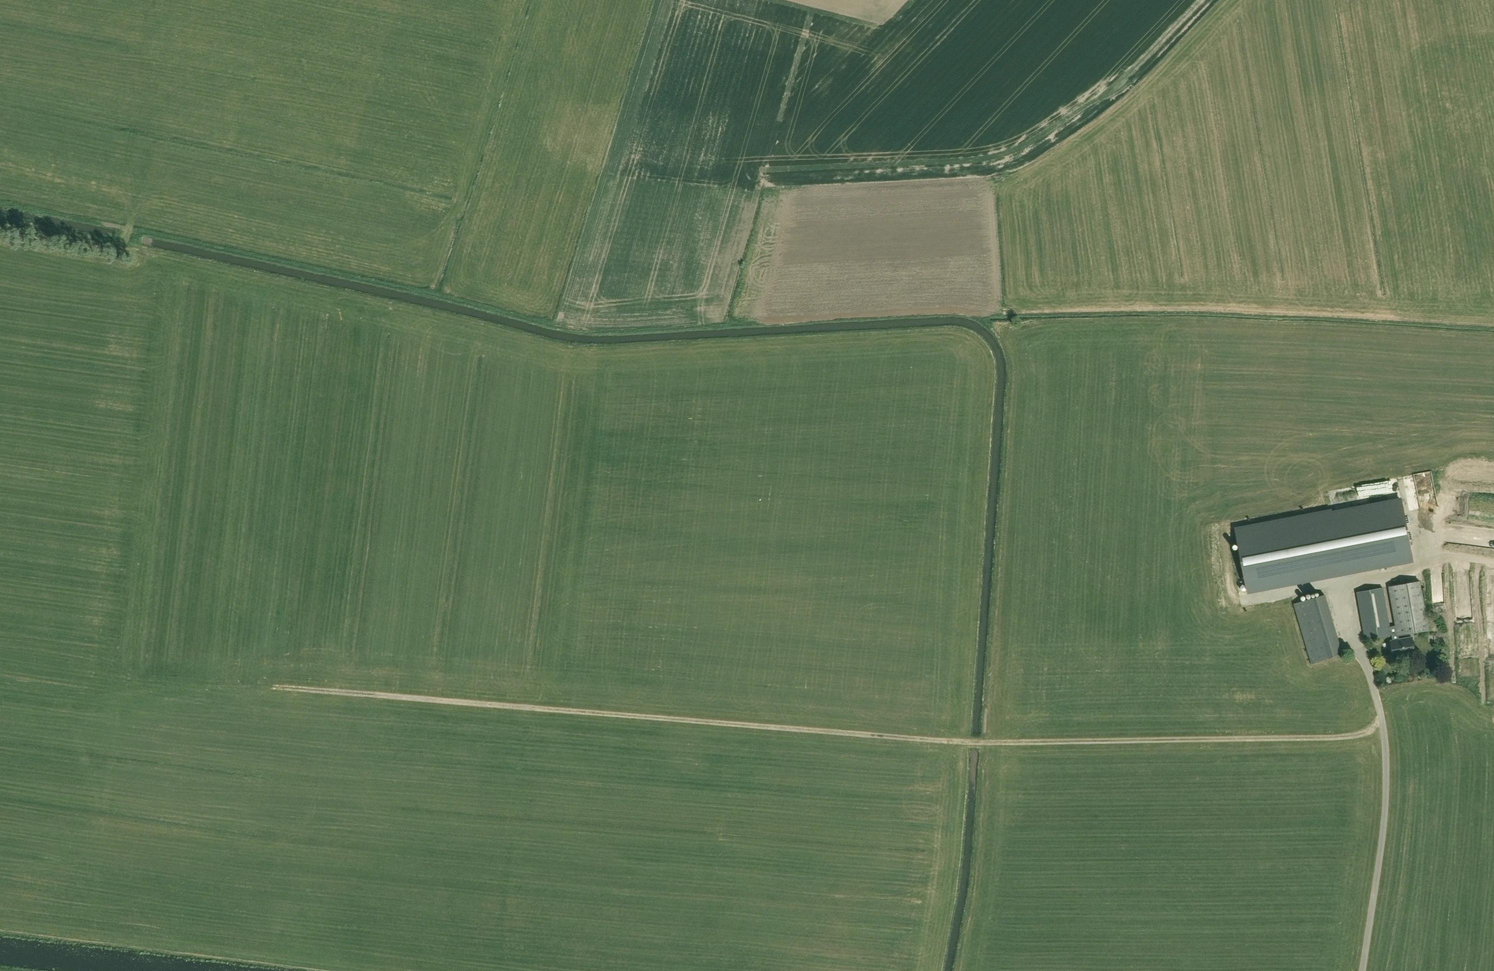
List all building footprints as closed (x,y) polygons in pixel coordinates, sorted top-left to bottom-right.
[(1236,530),(1248,591),(1413,560),(1401,500),(1332,513),(1332,511),(1236,530)] [(1392,635),(1393,641),(1399,640),(1398,636),(1428,630),(1420,581),(1389,587),(1396,626),(1389,627),(1382,588),(1357,592),(1365,639),(1392,635)] [(1301,602),(1294,604),(1311,663),(1342,654),(1325,595),(1309,599),(1308,593),(1299,596),(1301,602)] [(1399,640),(1393,641),(1390,641),(1393,658),(1400,657),(1400,658),(1409,656),(1409,655),(1415,654),(1412,637),(1399,640)]
